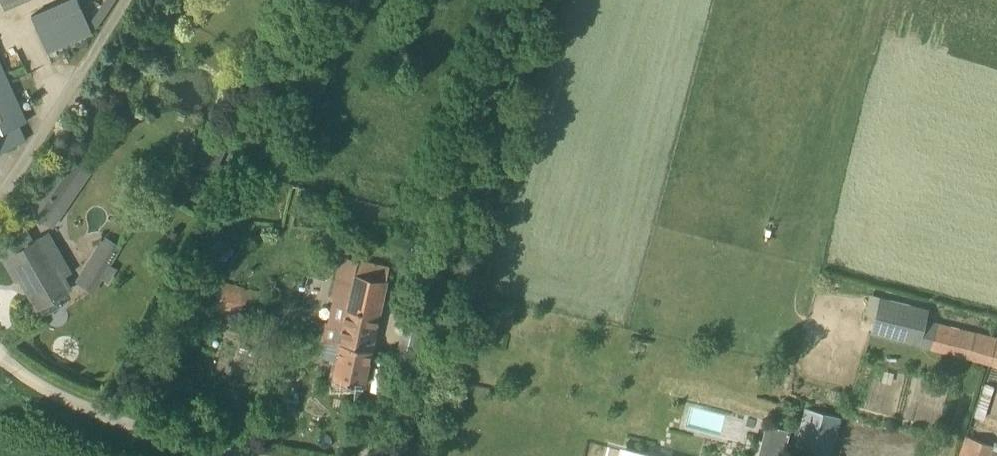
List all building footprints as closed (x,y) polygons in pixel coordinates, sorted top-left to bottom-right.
[(48,51),(94,31),(80,0),(58,0),(31,12),(48,51)] [(26,139),(19,124),(27,120),(0,60),(0,151),(26,139)] [(227,144),(193,126),(179,154),(212,171),(227,144)] [(53,225),(81,184),(54,166),(26,206),(53,225)] [(34,240),(27,244),(19,232),(0,243),(0,249),(17,279),(23,276),(40,306),(59,295),(72,287),(65,276),(73,271),(61,253),(53,258),(40,236),(34,240)] [(109,281),(118,267),(110,262),(119,246),(104,237),(79,279),(94,288),(101,276),(109,281)] [(339,255),(330,296),(333,296),(329,314),(376,323),(387,264),(339,255)] [(257,314),(263,291),(225,282),(220,305),(257,314)] [(984,362),(991,336),(927,319),(929,307),(880,295),(871,334),(984,362)] [(376,323),(329,314),(328,322),(325,321),(321,339),(327,340),(324,353),(338,356),(334,377),(364,383),(376,323)] [(984,362),(996,365),(996,337),(991,336),(984,362)] [(984,418),(995,385),(985,382),(974,415),(984,418)] [(841,416),(805,407),(792,454),(798,455),(831,455),(841,416)] [(994,445),(963,435),(956,455),(990,455),(994,445)] [(785,452),(765,447),(763,455),(784,455),(785,452)] [(610,448),(608,455),(641,455),(610,448)]
